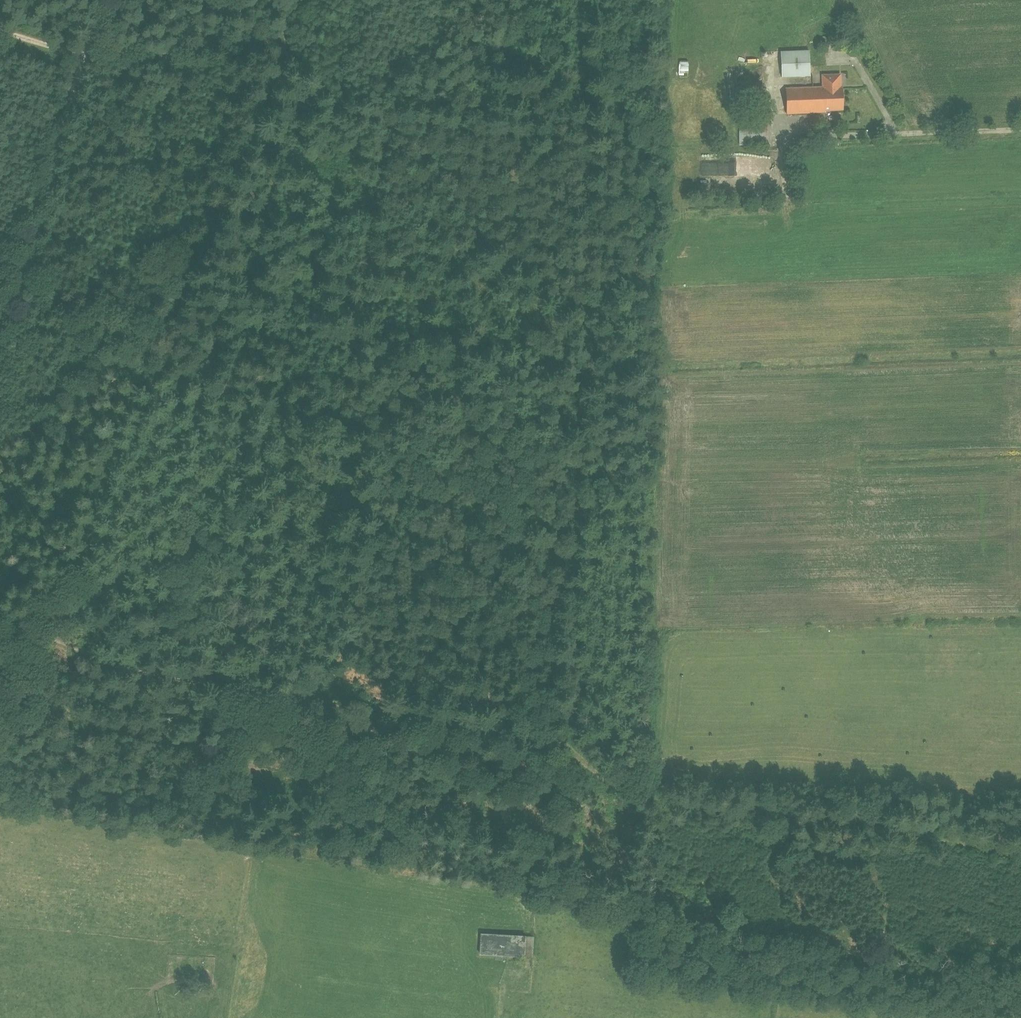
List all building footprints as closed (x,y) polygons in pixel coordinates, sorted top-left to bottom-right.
[(781,53),(782,78),(811,77),(809,51),(781,53)] [(689,77),(689,60),(679,60),(679,78),(689,77)] [(825,112),(825,110),(843,109),(842,88),(840,88),(840,75),(823,76),(823,87),(786,88),(787,113),(825,112)] [(533,958),(534,937),(526,935),(481,933),(480,955),(525,957),(533,958)]
